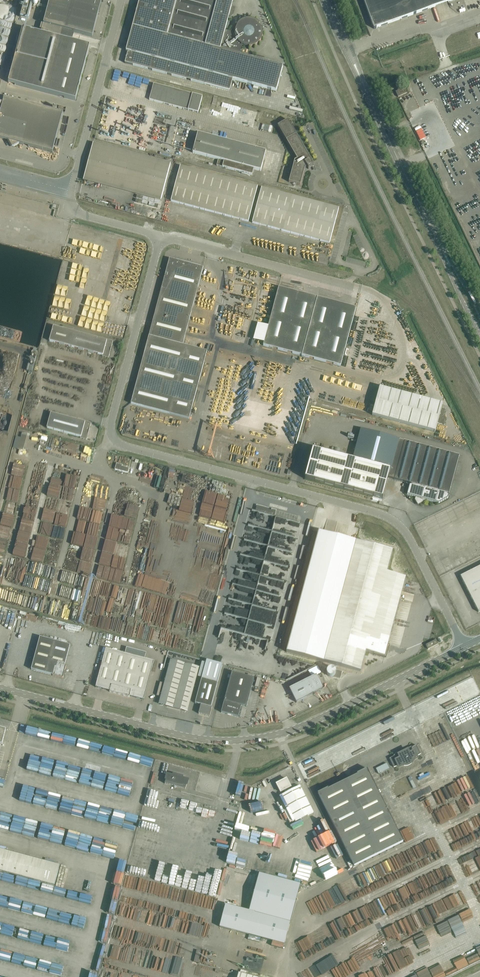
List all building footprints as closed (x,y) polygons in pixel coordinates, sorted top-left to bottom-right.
[(33,0),(25,0),(21,17),(28,19),(33,0)] [(101,2),(95,0),(50,0),(43,24),(72,32),(92,37),(101,2)] [(249,47),(252,47),(255,46),(258,44),(260,41),(262,38),(263,35),(263,31),(262,28),(261,28),(259,25),(260,24),(257,22),(254,20),(251,19),(248,19),(244,20),(241,21),(239,23),(236,26),(237,26),(236,28),(235,31),(234,33),(225,30),(229,16),(231,17),(233,14),(235,7),(231,6),(233,0),(139,0),(126,51),(128,52),(125,63),(229,91),(232,79),(276,91),(283,66),(263,61),(264,57),(257,56),(254,57),(253,59),(239,55),(241,46),(243,46),(244,46),(246,47),(249,47)] [(453,0),(363,0),(374,29),(453,0)] [(12,42),(19,5),(4,2),(1,15),(11,18),(11,22),(7,21),(5,34),(10,35),(8,41),(12,42)] [(72,32),(43,24),(41,34),(69,41),(72,32)] [(89,47),(69,41),(41,34),(22,29),(8,83),(75,101),(89,47)] [(198,113),(202,97),(153,84),(149,100),(198,113)] [(402,89),(400,84),(396,86),(398,91),(395,92),(398,97),(407,93),(404,88),(402,89)] [(63,113),(4,98),(0,114),(0,139),(8,141),(12,148),(19,144),(52,153),(63,113)] [(313,164),(296,134),(288,120),(277,126),(297,159),(295,161),(294,161),(289,182),(300,185),(305,168),(307,167),(308,169),(312,167),(310,165),(313,164)] [(261,171),(266,151),(198,133),(192,153),(218,160),(217,166),(252,175),(254,169),(261,171)] [(161,199),(170,164),(93,143),(84,178),(161,199)] [(248,222),(257,187),(180,166),(171,201),(248,222)] [(329,243),(339,209),(261,188),(252,223),(329,243)] [(160,202),(140,196),(139,200),(136,199),(136,203),(158,209),(160,202)] [(149,336),(131,404),(189,419),(207,351),(182,345),(203,268),(169,259),(167,266),(168,266),(168,269),(167,268),(164,280),(168,281),(166,289),(161,288),(149,336)] [(340,366),(354,313),(356,308),(278,288),(263,346),(340,366)] [(60,307),(59,318),(64,319),(64,320),(70,320),(71,308),(60,307)] [(106,340),(72,331),(53,326),(49,341),(102,355),(102,356),(104,357),(108,358),(110,351),(111,350),(110,350),(111,349),(111,348),(113,341),(108,340),(106,339),(106,340)] [(389,390),(382,418),(435,432),(437,423),(445,425),(446,418),(444,417),(446,410),(441,409),(442,404),(389,390)] [(85,422),(51,413),(47,428),(81,437),(80,438),(87,440),(91,423),(85,421),(85,422)] [(19,447),(30,449),(34,431),(27,429),(27,431),(23,430),(21,438),(19,447)] [(360,429),(354,454),(352,460),(314,450),(306,479),(383,500),(389,478),(394,479),(393,479),(411,484),(411,485),(409,485),(407,495),(416,497),(415,500),(418,505),(423,502),(423,499),(438,503),(448,498),(448,495),(447,495),(448,494),(449,494),(459,456),(404,441),(399,440),(399,439),(360,429)] [(116,463),(115,469),(128,473),(129,468),(122,466),(122,465),(116,463)] [(274,516),(275,511),(274,511),(274,510),(261,506),(261,507),(256,506),(255,511),(274,516)] [(393,551),(318,532),(286,652),(361,672),(366,651),(374,654),(373,655),(386,658),(389,646),(388,645),(406,578),(387,573),(393,551)] [(460,576),(478,612),(479,611),(479,566),(460,576)] [(64,677),(65,674),(64,673),(66,666),(65,665),(70,645),(40,637),(31,669),(53,675),(63,678),(63,676),(64,677)] [(428,649),(438,644),(436,639),(425,645),(428,649)] [(106,648),(97,682),(96,687),(110,691),(110,692),(129,697),(130,696),(144,700),(145,695),(154,661),(145,659),(125,653),(106,648)] [(125,653),(145,659),(146,653),(126,648),(125,653)] [(173,659),(164,703),(193,709),(202,665),(173,659)] [(321,664),(312,668),(315,675),(324,671),(321,664)] [(333,676),(333,677),(340,678),(342,671),(335,669),(335,670),(336,671),(336,672),(336,673),(335,674),(335,675),(334,675),(333,676)] [(246,707),(254,678),(232,672),(221,712),(238,717),(241,705),(246,707)] [(297,702),(323,689),(316,675),(289,688),(297,702)] [(210,716),(211,711),(212,706),(211,706),(217,683),(201,678),(195,703),(201,705),(198,713),(210,716)] [(179,720),(179,717),(160,712),(158,722),(169,725),(170,717),(175,718),(174,719),(179,720)] [(389,758),(394,767),(397,766),(398,768),(403,765),(404,766),(405,766),(406,766),(407,766),(408,765),(409,765),(410,765),(410,764),(411,764),(411,763),(412,763),(412,762),(413,762),(413,761),(413,760),(418,757),(417,755),(421,754),(416,745),(412,747),(412,748),(408,750),(398,754),(398,755),(394,757),(394,756),(389,758)] [(111,769),(104,767),(99,784),(106,786),(111,769)] [(403,842),(369,773),(367,769),(367,768),(357,774),(328,789),(328,788),(317,793),(318,793),(354,866),(403,842)] [(173,776),(167,774),(165,783),(185,789),(188,780),(182,778),(182,777),(183,777),(173,774),(173,775),(173,776)] [(291,787),(286,778),(283,780),(282,780),(283,779),(282,779),(282,780),(280,780),(279,781),(280,781),(280,782),(276,784),(281,792),(284,790),(285,793),(282,795),(295,822),(313,813),(300,786),(290,790),(289,788),(291,787)] [(56,880),(60,865),(0,849),(0,870),(55,885),(56,880)] [(275,939),(290,943),(304,882),(269,874),(254,935),(275,940),(275,939)] [(11,903),(12,895),(3,893),(3,892),(0,891),(0,901),(11,903)] [(37,902),(17,896),(14,905),(34,911),(37,902)] [(398,952),(408,950),(408,946),(403,947),(403,945),(401,946),(400,942),(394,943),(395,949),(394,949),(395,953),(398,952)] [(368,957),(366,951),(356,955),(359,962),(361,961),(361,959),(368,957)] [(422,973),(434,969),(432,963),(420,968),(422,973)]
